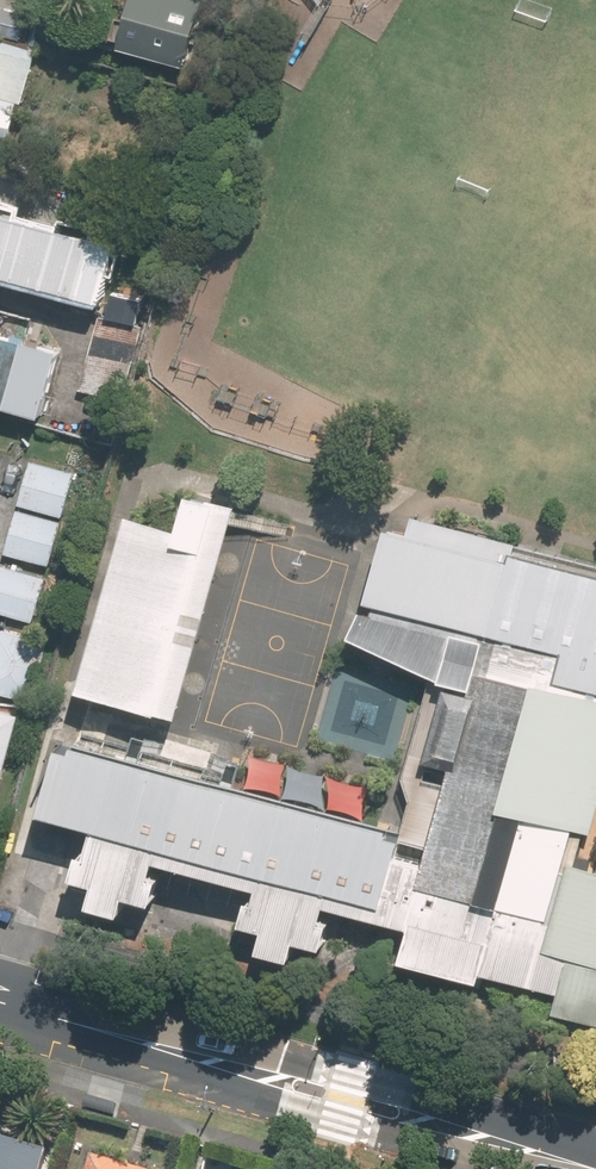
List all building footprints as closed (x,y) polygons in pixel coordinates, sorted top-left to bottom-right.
[(30,36),(38,3),(25,0),(0,0),(0,29),(30,36)] [(129,47),(195,64),(212,0),(140,0),(129,47)] [(41,48),(0,38),(0,138),(18,142),(41,48)] [(108,307),(128,238),(0,200),(0,275),(108,307)] [(39,409),(35,423),(98,441),(109,403),(127,408),(150,328),(98,313),(82,368),(64,363),(70,341),(0,321),(0,398),(39,409)] [(79,455),(34,447),(24,502),(69,510),(79,455)] [(194,516),(143,502),(90,682),(191,711),(255,493),(205,478),(194,516)] [(65,514),(19,505),(9,553),(54,562),(65,514)] [(420,511),(413,535),(387,528),(352,646),(428,668),(383,823),(63,730),(39,811),(98,828),(79,893),(146,913),(164,851),(260,879),(242,941),(309,961),(325,908),(408,932),(398,968),(595,1025),(595,868),(576,862),(595,793),(595,562),(420,511)] [(4,561),(0,577),(0,607),(38,617),(50,573),(4,561)] [(28,631),(1,624),(0,627),(0,687),(26,693),(31,674),(28,631)] [(0,691),(0,809),(6,811),(36,701),(0,691)] [(55,1148),(1,1133),(0,1135),(0,1168),(50,1168),(55,1148)] [(99,1154),(94,1168),(154,1168),(99,1154)]
